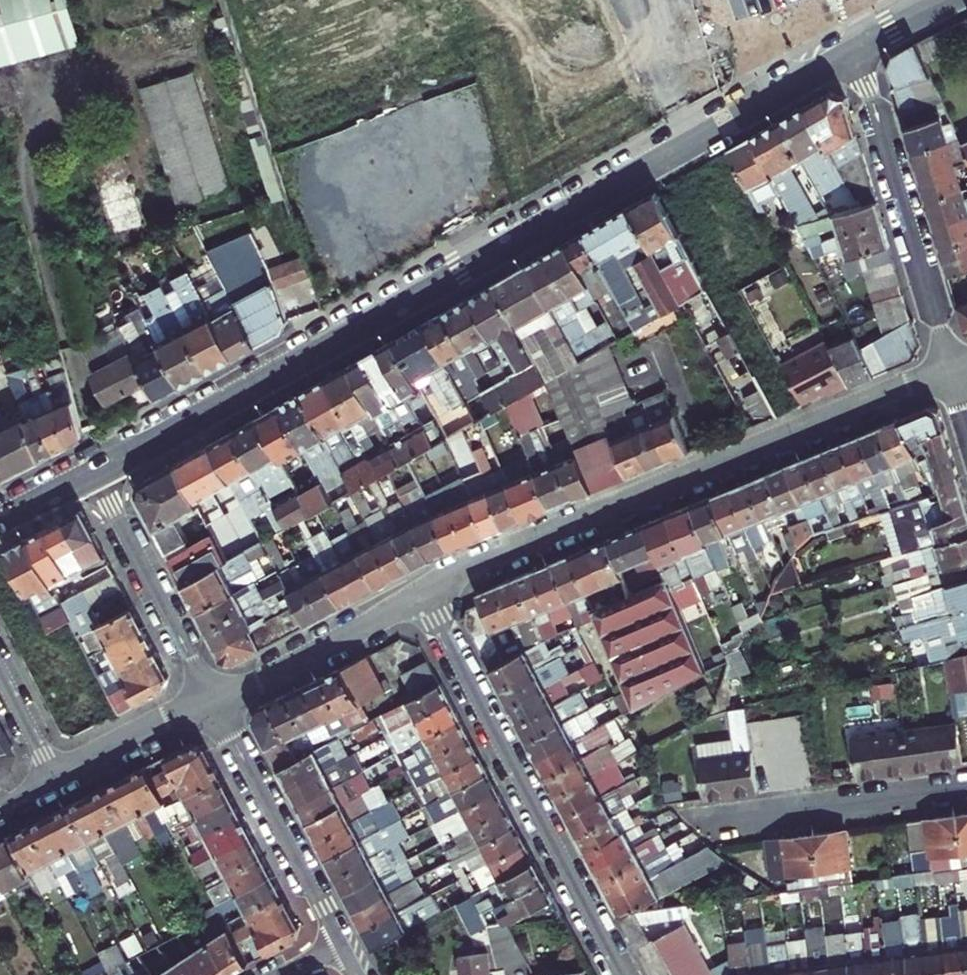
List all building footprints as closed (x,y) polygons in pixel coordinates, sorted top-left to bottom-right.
[(76,47),(62,0),(0,0),(0,69),(76,47)] [(923,81),(931,106),(942,101),(915,45),(894,56),(888,70),(902,116),(919,110),(912,85),(923,81)] [(236,191),(198,72),(145,88),(183,208),(236,191)] [(830,92),(804,107),(835,162),(838,167),(853,159),(844,142),(856,136),(845,99),(845,98),(830,92)] [(906,130),(941,120),(938,111),(945,109),(942,101),(931,106),(919,110),(902,116),(906,130)] [(778,122),(800,161),(812,154),(821,170),(835,162),(804,107),(778,122)] [(948,143),(941,120),(906,130),(913,153),(948,143)] [(751,137),(780,194),(785,205),(801,197),(795,185),(786,169),(800,161),(778,122),(751,137)] [(268,133),(252,138),(271,200),(287,195),(268,133)] [(861,154),(856,136),(844,142),(853,159),(861,154)] [(751,137),(727,151),(748,191),(753,201),(773,190),(775,197),(780,194),(751,137)] [(948,143),(913,153),(920,178),(955,168),(950,150),(963,147),(960,140),(948,143)] [(702,165),(723,204),(748,191),(727,151),(702,165)] [(10,172),(5,154),(0,156),(0,174),(10,172)] [(800,161),(809,177),(821,170),(812,154),(800,161)] [(838,167),(845,178),(865,167),(861,154),(853,159),(838,167)] [(786,169),(795,185),(809,177),(800,161),(786,169)] [(865,167),(845,178),(851,190),(869,180),(865,167)] [(955,168),(920,178),(928,202),(962,192),(955,168)] [(869,180),(851,190),(856,199),(859,203),(873,194),(869,180)] [(113,220),(117,234),(146,225),(142,211),(137,195),(132,181),(103,190),(108,205),(113,220)] [(688,255),(654,192),(628,207),(654,253),(682,305),(699,294),(680,259),(688,255)] [(935,226),(966,217),(966,203),(962,192),(928,202),(935,226)] [(782,209),(786,207),(785,205),(780,194),(775,197),(782,209)] [(856,199),(826,208),(831,216),(833,216),(861,207),(859,203),(856,199)] [(833,216),(839,237),(882,224),(876,203),(861,207),(833,216)] [(612,288),(623,308),(636,331),(662,316),(634,264),(654,253),(628,207),(582,233),(612,288)] [(935,226),(942,250),(966,243),(966,217),(935,226)] [(882,224),(839,237),(821,242),(825,253),(842,249),(845,259),(858,255),(888,246),(882,224)] [(204,249),(225,287),(256,346),(284,330),(286,320),(269,270),(269,268),(256,245),(246,226),(216,243),(204,249)] [(612,288),(582,233),(565,242),(596,297),(612,288)] [(583,309),(598,300),(596,297),(565,242),(544,255),(587,334),(580,338),(570,344),(580,362),(580,363),(608,348),(620,341),(609,322),(594,329),(583,309)] [(942,250),(949,274),(966,269),(966,243),(942,250)] [(858,255),(862,267),(892,259),(888,246),(858,255)] [(682,305),(654,253),(634,264),(662,316),(682,305)] [(527,264),(561,327),(571,322),(580,338),(587,334),(544,255),(527,264)] [(702,282),(688,255),(680,259),(699,294),(707,291),(702,282)] [(306,256),(269,270),(276,288),(312,275),(306,256)] [(862,267),(866,280),(896,271),(892,259),(862,267)] [(561,327),(527,264),(494,283),(545,378),(546,381),(580,362),(570,344),(561,327)] [(189,271),(192,277),(197,274),(193,268),(189,271)] [(234,359),(203,298),(192,277),(189,271),(188,269),(172,278),(195,321),(184,327),(208,372),(234,359)] [(949,274),(965,328),(966,329),(966,269),(949,274)] [(896,271),(866,280),(870,294),(900,285),(896,271)] [(546,381),(545,378),(494,283),(467,298),(489,339),(491,342),(499,338),(517,370),(512,372),(510,368),(504,366),(510,377),(520,397),(522,396),(546,381)] [(158,341),(182,386),(208,372),(184,327),(161,284),(145,293),(157,315),(168,336),(158,341)] [(870,294),(873,304),(903,295),(900,285),(870,294)] [(256,346),(225,287),(203,298),(234,359),(256,346)] [(903,295),(873,304),(876,314),(906,305),(903,295)] [(467,298),(443,312),(479,377),(476,379),(484,392),(490,388),(483,376),(493,369),(498,367),(484,341),(489,339),(467,298)] [(906,305),(876,314),(883,337),(888,334),(910,320),(906,305)] [(636,331),(623,308),(612,313),(610,310),(604,313),(609,322),(620,341),(636,331)] [(157,399),(182,386),(158,341),(147,320),(143,312),(130,319),(147,352),(136,359),(147,379),(157,399)] [(479,377),(443,312),(423,323),(445,363),(451,360),(463,381),(470,377),(473,381),(476,379),(479,377)] [(168,336),(157,315),(147,320),(158,341),(168,336)] [(888,334),(892,346),(914,334),(910,320),(888,334)] [(571,322),(561,327),(570,344),(580,338),(571,322)] [(450,402),(446,404),(450,412),(467,403),(467,401),(445,363),(423,323),(392,340),(415,381),(433,371),(450,402)] [(740,352),(730,333),(725,325),(719,328),(724,337),(718,340),(728,358),(730,357),(740,352)] [(91,376),(105,402),(127,390),(147,379),(136,359),(119,327),(83,345),(96,373),(91,376)] [(900,367),(892,346),(888,334),(883,337),(874,342),(887,372),(900,367)] [(914,334),(892,346),(900,367),(911,362),(918,348),(914,334)] [(491,342),(489,339),(484,341),(498,367),(503,364),(491,342)] [(378,349),(412,411),(427,402),(421,390),(415,381),(392,340),(378,349)] [(848,384),(836,361),(825,340),(779,365),(800,405),(827,391),(830,396),(848,384)] [(751,367),(776,360),(770,341),(745,348),(751,367)] [(887,372),(874,342),(859,350),(873,378),(887,372)] [(580,363),(602,417),(608,415),(631,405),(608,348),(580,363)] [(413,412),(412,411),(378,349),(363,358),(398,419),(399,421),(413,412)] [(850,387),(873,378),(859,350),(836,361),(848,384),(850,387)] [(740,352),(730,357),(744,383),(754,378),(753,376),(740,352)] [(382,428),(398,419),(363,358),(347,366),(372,410),(382,428)] [(43,362),(45,370),(51,368),(48,359),(43,362)] [(40,460),(23,416),(8,421),(5,409),(8,408),(1,384),(9,381),(6,374),(1,361),(0,361),(0,468),(4,479),(40,460)] [(24,368),(27,376),(45,370),(43,362),(24,368)] [(568,435),(577,456),(591,493),(628,478),(612,441),(605,424),(602,417),(580,363),(580,362),(546,381),(547,382),(568,435)] [(362,442),(366,450),(372,447),(366,436),(368,434),(363,424),(359,424),(356,418),(372,410),(347,366),(325,379),(362,442)] [(16,379),(14,371),(6,374),(9,381),(16,379)] [(433,371),(415,381),(421,390),(431,385),(443,406),(446,404),(450,402),(433,371)] [(510,377),(495,385),(490,388),(484,392),(482,392),(493,412),(507,405),(520,397),(510,377)] [(127,390),(138,409),(157,399),(147,379),(127,390)] [(362,442),(325,379),(300,393),(340,463),(355,455),(351,448),(362,442)] [(83,438),(69,381),(51,388),(68,445),(83,438)] [(55,452),(68,445),(51,388),(34,396),(55,452)] [(745,399),(760,424),(776,418),(761,390),(745,399)] [(493,412),(482,392),(467,401),(467,403),(473,412),(478,421),(482,419),(488,416),(493,412)] [(344,470),(340,463),(300,393),(278,405),(312,466),(315,471),(317,476),(320,474),(329,490),(349,480),(344,470)] [(18,403),(23,416),(40,460),(55,452),(34,396),(18,403)] [(507,405),(514,422),(530,414),(522,396),(520,397),(507,405)] [(312,466),(278,405),(256,418),(290,478),(312,466)] [(647,470),(668,462),(652,425),(645,408),(625,416),(631,433),(647,470)] [(897,421),(917,460),(923,458),(925,464),(931,462),(928,454),(926,450),(948,444),(938,412),(930,408),(897,421)] [(423,427),(436,445),(446,439),(448,438),(443,430),(432,411),(426,413),(431,422),(423,427)] [(473,412),(443,430),(448,438),(463,430),(478,421),(473,412)] [(602,417),(605,424),(611,421),(608,415),(602,417)] [(652,425),(668,462),(687,454),(672,416),(652,425)] [(293,483),(290,478),(256,418),(238,428),(259,466),(265,463),(275,480),(282,476),(287,486),(293,483)] [(894,466),(898,478),(921,469),(917,460),(897,421),(878,429),(894,466)] [(410,427),(404,430),(418,455),(427,450),(436,445),(423,427),(411,434),(410,427)] [(233,431),(254,468),(259,466),(238,428),(233,431)] [(894,466),(878,429),(860,437),(876,474),(894,466)] [(391,444),(403,463),(408,461),(418,455),(404,430),(400,432),(402,438),(391,444)] [(487,536),(504,529),(482,476),(477,463),(475,457),(463,430),(448,438),(446,439),(487,536)] [(287,529),(274,505),(254,468),(233,431),(209,444),(255,526),(270,518),(278,534),(287,529)] [(529,458),(550,510),(568,503),(552,466),(545,469),(529,432),(520,436),(529,458)] [(631,433),(612,441),(628,478),(647,470),(631,433)] [(842,444),(857,481),(876,474),(860,437),(842,444)] [(427,450),(444,490),(452,508),(467,544),(487,536),(446,439),(436,445),(427,450)] [(591,493),(577,456),(569,459),(563,444),(558,445),(556,440),(549,442),(559,464),(573,500),(591,493)] [(255,526),(209,444),(176,463),(213,535),(227,562),(245,552),(251,549),(264,542),(255,526)] [(403,463),(391,444),(369,456),(380,476),(388,472),(403,463)] [(838,489),(843,500),(861,493),(857,481),(842,444),(823,452),(838,489)] [(928,454),(931,462),(937,481),(957,476),(948,444),(926,450),(928,454)] [(432,496),(444,490),(427,450),(418,455),(408,461),(429,503),(435,500),(432,496)] [(823,452),(805,460),(820,496),(838,489),(823,452)] [(481,455),(475,457),(477,463),(483,460),(481,455)] [(380,476),(369,456),(344,470),(349,480),(355,490),(369,482),(380,476)] [(529,458),(502,469),(523,521),(550,510),(529,458)] [(786,467),(801,504),(820,496),(805,460),(786,467)] [(185,509),(202,541),(213,535),(176,463),(140,484),(135,496),(166,555),(188,542),(175,515),(185,509)] [(559,464),(552,466),(568,503),(573,500),(559,464)] [(767,475),(786,523),(790,533),(792,538),(797,548),(813,534),(806,515),(801,504),(786,467),(767,475)] [(482,476),(504,529),(523,521),(502,469),(482,476)] [(309,474),(311,479),(317,476),(315,471),(309,474)] [(401,475),(392,479),(400,495),(405,493),(408,491),(401,475)] [(767,475),(748,483),(767,530),(786,523),(767,475)] [(957,476),(937,481),(942,499),(947,518),(966,509),(957,476)] [(323,485),(320,480),(314,483),(316,488),(323,485)] [(894,483),(898,493),(904,491),(900,480),(894,483)] [(744,527),(752,546),(754,552),(758,560),(765,558),(759,543),(770,539),(767,530),(748,483),(729,490),(744,527)] [(323,485),(316,488),(300,497),(311,515),(333,503),(323,485)] [(911,488),(904,491),(909,504),(916,501),(911,488)] [(725,534),(744,527),(729,490),(711,498),(725,534)] [(898,493),(903,505),(905,505),(909,504),(904,491),(898,493)] [(287,529),(311,515),(300,497),(298,492),(274,505),(287,529)] [(690,507),(706,546),(714,565),(725,561),(717,538),(725,534),(711,498),(690,507)] [(922,499),(916,501),(909,504),(905,505),(907,512),(905,514),(907,520),(911,523),(915,536),(913,539),(914,544),(917,546),(919,551),(966,537),(966,510),(966,509),(947,518),(930,525),(922,499)] [(666,516),(683,556),(700,598),(706,595),(704,590),(709,588),(703,574),(706,573),(696,550),(706,546),(690,507),(666,516)] [(452,508),(435,514),(449,552),(467,544),(452,508)] [(63,520),(87,567),(106,558),(82,513),(81,511),(80,512),(63,520)] [(425,562),(431,560),(413,523),(405,527),(397,511),(386,517),(395,533),(413,568),(425,562)] [(413,523),(431,560),(449,552),(435,514),(413,523)] [(679,609),(685,607),(676,584),(682,581),(673,560),(683,556),(666,516),(644,526),(656,555),(664,573),(667,580),(679,609)] [(372,519),(367,521),(369,527),(375,524),(372,519)] [(46,529),(69,576),(78,572),(81,580),(86,577),(83,569),(87,567),(63,520),(46,529)] [(364,530),(369,527),(367,521),(361,524),(364,530)] [(369,527),(377,542),(387,537),(379,521),(375,524),(369,527)] [(626,533),(638,562),(656,555),(644,526),(626,533)] [(73,583),(69,576),(46,529),(28,538),(56,592),(61,603),(115,576),(109,565),(86,577),(81,580),(73,583)] [(363,533),(353,538),(360,551),(370,546),(363,533)] [(377,542),(396,578),(413,568),(395,533),(387,537),(377,542)] [(606,541),(618,570),(633,564),(638,562),(626,533),(606,541)] [(169,560),(183,587),(227,562),(213,535),(202,541),(191,547),(169,560)] [(927,574),(966,562),(966,537),(919,551),(923,564),(898,571),(900,581),(927,574)] [(56,592),(28,538),(5,550),(17,573),(27,594),(30,593),(35,603),(56,592)] [(334,545),(331,540),(325,543),(328,548),(334,545)] [(344,540),(339,543),(334,545),(342,561),(352,556),(344,540)] [(588,548),(604,586),(621,578),(618,570),(606,541),(588,548)] [(188,542),(166,555),(169,560),(191,547),(188,542)] [(259,565),(272,559),(264,542),(251,549),(259,565)] [(379,587),(396,578),(377,542),(370,546),(360,551),(379,587)] [(754,552),(752,546),(746,548),(748,554),(754,552)] [(588,548),(569,556),(585,594),(604,586),(588,548)] [(327,551),(317,556),(325,570),(334,565),(327,551)] [(342,561),(360,597),(379,587),(360,551),(352,556),(342,561)] [(227,562),(183,587),(197,613),(233,594),(227,582),(254,569),(245,552),(227,562)] [(307,580),(325,615),(343,605),(325,570),(317,556),(317,555),(299,564),(307,580)] [(656,555),(638,562),(646,581),(664,573),(656,555)] [(551,564),(566,601),(575,598),(581,612),(585,611),(588,619),(595,616),(593,611),(585,594),(569,556),(551,564)] [(701,600),(700,598),(683,556),(673,560),(682,581),(676,584),(685,607),(701,600)] [(343,605),(360,597),(342,561),(334,565),(325,570),(343,605)] [(629,596),(617,601),(611,604),(605,606),(593,611),(595,616),(634,709),(705,672),(701,662),(679,609),(667,580),(664,573),(646,581),(638,562),(633,564),(644,588),(628,594),(629,596)] [(927,574),(936,604),(903,613),(906,626),(966,608),(966,562),(927,574)] [(531,572),(547,609),(555,628),(558,635),(577,625),(566,601),(551,564),(531,572)] [(287,588),(291,596),(296,606),(306,625),(325,615),(307,580),(298,584),(292,572),(287,568),(279,572),(287,588)] [(227,582),(233,594),(255,583),(260,580),(254,569),(227,582)] [(278,570),(270,575),(279,592),(287,588),(279,572),(278,570)] [(531,572),(513,580),(529,617),(547,609),(531,572)] [(115,576),(61,603),(69,618),(78,636),(83,634),(132,609),(115,576)] [(768,594),(779,591),(775,578),(770,590),(768,594)] [(540,644),(529,617),(513,580),(495,587),(511,624),(517,621),(524,639),(518,641),(520,645),(523,653),(540,644)] [(255,583),(233,594),(197,613),(206,630),(268,598),(266,593),(261,595),(255,583)] [(480,604),(492,632),(511,624),(495,587),(477,595),(480,604)] [(291,596),(287,588),(279,592),(283,600),(291,596)] [(768,594),(765,602),(781,598),(779,591),(768,594)] [(35,603),(41,613),(61,603),(56,592),(35,603)] [(614,595),(609,598),(611,604),(617,601),(614,595)] [(271,602),(268,598),(206,630),(215,649),(251,630),(273,618),(266,605),(271,602)] [(61,603),(41,613),(47,626),(49,629),(69,618),(61,603)] [(501,653),(492,632),(480,604),(467,609),(465,624),(489,670),(496,666),(494,662),(498,660),(496,655),(501,653)] [(235,662),(261,649),(306,625),(296,606),(273,618),(251,630),(215,649),(221,658),(235,663),(235,662)] [(952,658),(966,654),(966,608),(906,626),(910,637),(943,628),(952,658)] [(83,634),(93,653),(142,628),(132,609),(83,634)] [(758,612),(737,621),(740,628),(761,622),(759,616),(758,612)] [(543,642),(553,660),(586,643),(577,625),(558,635),(553,638),(543,642)] [(98,675),(116,665),(153,648),(142,628),(93,653),(88,655),(93,664),(98,675)] [(553,638),(558,635),(555,628),(549,630),(553,638)] [(545,664),(553,660),(543,642),(541,644),(544,650),(538,653),(545,664)] [(489,670),(499,688),(545,664),(538,653),(544,650),(541,644),(540,644),(523,653),(516,656),(504,662),(496,666),(489,670)] [(523,653),(520,645),(513,648),(516,656),(523,653)] [(103,684),(108,693),(162,667),(153,648),(116,665),(98,675),(103,684)] [(724,655),(722,651),(701,662),(705,672),(726,661),(724,655)] [(951,693),(954,692),(966,690),(966,654),(952,658),(947,659),(951,693)] [(384,692),(365,656),(341,668),(359,704),(384,692)] [(410,680),(430,670),(426,664),(400,677),(412,700),(418,696),(410,680)] [(508,706),(543,688),(554,682),(560,679),(557,674),(552,677),(545,664),(499,688),(508,706)] [(737,668),(727,664),(721,681),(737,676),(738,676),(737,668)] [(168,676),(162,667),(108,693),(118,714),(163,691),(164,691),(168,677),(168,676)] [(341,712),(359,704),(341,668),(323,676),(341,712)] [(418,696),(438,686),(430,670),(410,680),(418,696)] [(305,685),(323,721),(330,734),(334,740),(351,731),(348,725),(340,729),(333,716),(341,712),(323,676),(305,685)] [(738,681),(737,676),(721,681),(720,686),(738,681)] [(592,684),(601,703),(614,696),(604,678),(592,684)] [(562,685),(560,679),(554,682),(557,688),(562,685)] [(305,730),(323,721),(305,685),(286,694),(305,730)] [(405,704),(414,721),(449,703),(440,685),(438,686),(418,696),(412,700),(405,704)] [(517,724),(553,706),(543,688),(508,706),(517,724)] [(954,692),(958,714),(966,713),(966,690),(954,692)] [(287,738),(305,730),(286,694),(269,702),(287,738)] [(601,703),(611,721),(623,715),(614,696),(601,703)] [(295,753),(287,738),(269,702),(260,707),(259,707),(254,722),(279,769),(298,759),(295,753)] [(423,739),(458,720),(449,703),(414,721),(423,739)] [(600,704),(586,711),(588,716),(602,708),(600,704)] [(556,712),(553,706),(517,724),(527,742),(579,715),(576,709),(570,712),(567,706),(556,712)] [(536,760),(583,736),(576,723),(582,721),(579,715),(527,742),(536,760)] [(711,726),(709,715),(701,719),(702,727),(711,726)] [(348,725),(351,731),(369,722),(366,716),(348,725)] [(404,772),(410,768),(468,738),(458,720),(423,739),(428,747),(405,759),(407,764),(401,767),(404,772)] [(588,733),(582,721),(576,723),(583,736),(588,733)] [(955,723),(903,730),(908,771),(960,763),(955,723)] [(391,733),(389,728),(383,731),(385,736),(391,733)] [(536,760),(545,777),(581,758),(592,753),(604,747),(609,745),(607,741),(606,740),(601,741),(594,730),(588,733),(583,736),(536,760)] [(852,737),(856,778),(908,771),(903,730),(852,737)] [(8,770),(13,755),(0,731),(0,774),(8,770)] [(334,740),(330,734),(312,744),(316,750),(328,743),(334,740)] [(545,777),(555,795),(590,777),(601,771),(632,755),(621,734),(607,741),(609,745),(604,747),(607,752),(611,750),(614,755),(601,761),(598,758),(595,760),(584,765),(581,758),(545,777)] [(430,781),(477,756),(468,738),(410,768),(412,772),(406,776),(408,780),(414,777),(417,782),(411,786),(413,789),(420,786),(430,781)] [(316,750),(298,759),(279,769),(288,787),(337,761),(328,743),(316,750)] [(295,753),(298,759),(316,750),(312,744),(295,753)] [(190,745),(164,758),(169,769),(150,778),(156,787),(211,759),(205,749),(190,745)] [(697,760),(701,799),(755,792),(749,752),(697,760)] [(584,765),(595,760),(592,753),(581,758),(584,765)] [(350,755),(337,761),(347,779),(360,773),(350,755)] [(439,798),(442,796),(486,773),(477,756),(430,781),(439,798)] [(211,759),(156,787),(161,798),(180,789),(184,798),(221,778),(211,759)] [(337,761),(288,787),(298,805),(347,779),(337,761)] [(161,798),(156,787),(150,778),(145,768),(126,777),(156,835),(166,830),(155,807),(163,804),(164,803),(161,798)] [(601,771),(590,777),(601,796),(611,791),(622,785),(619,780),(615,781),(607,782),(601,771)] [(460,810),(496,791),(486,773),(442,796),(439,798),(428,803),(431,808),(425,811),(427,816),(433,812),(436,817),(429,820),(432,825),(438,821),(451,814),(460,810)] [(619,780),(622,785),(628,782),(625,776),(619,780)] [(106,787),(125,824),(134,839),(143,835),(146,840),(156,835),(126,777),(106,787)] [(408,780),(411,786),(417,782),(414,777),(408,780)] [(555,795),(565,815),(601,796),(590,777),(555,795)] [(221,778),(184,798),(189,807),(170,817),(175,828),(231,798),(221,778)] [(356,797),(347,779),(298,805),(307,823),(342,804),(356,797)] [(630,787),(628,782),(622,785),(625,790),(630,787)] [(106,787),(88,797),(118,855),(128,850),(117,828),(125,824),(106,787)] [(460,810),(470,827),(505,809),(496,791),(460,810)] [(576,835),(621,811),(611,791),(601,796),(565,815),(576,835)] [(68,807),(87,844),(97,839),(108,860),(118,855),(88,797),(68,807)] [(231,798),(175,828),(180,837),(200,827),(205,835),(241,817),(231,798)] [(420,802),(422,807),(428,803),(426,798),(420,802)] [(342,804),(307,823),(316,840),(371,812),(366,802),(346,812),(342,804)] [(68,807),(49,817),(79,875),(89,870),(78,848),(87,844),(68,807)] [(468,851),(515,826),(505,809),(470,827),(473,834),(462,839),(468,851)] [(625,809),(621,811),(576,835),(585,853),(635,827),(645,821),(642,814),(631,820),(625,809)] [(376,821),(371,812),(316,840),(325,857),(360,839),(357,831),(376,821)] [(956,815),(962,853),(966,852),(966,813),(956,815)] [(928,851),(931,872),(935,871),(955,869),(964,868),(962,853),(956,815),(908,821),(913,853),(928,851)] [(29,827),(48,863),(59,858),(70,880),(79,875),(49,817),(29,827)] [(241,817),(205,835),(210,845),(190,856),(195,865),(251,836),(241,817)] [(433,828),(436,834),(443,830),(440,825),(433,828)] [(524,844),(515,826),(468,851),(478,868),(488,863),(524,844)] [(29,827),(10,837),(30,877),(40,895),(50,890),(39,868),(48,863),(29,827)] [(593,868),(653,837),(650,830),(640,836),(635,827),(585,853),(593,868)] [(852,883),(844,830),(812,834),(819,888),(838,885),(852,883)] [(801,890),(819,888),(812,834),(763,841),(766,866),(785,864),(786,876),(800,875),(801,890)] [(225,874),(261,855),(251,836),(195,865),(200,874),(220,864),(225,874)] [(1,887),(3,891),(30,877),(10,837),(0,842),(0,885),(1,887)] [(593,868),(601,883),(656,854),(652,845),(656,843),(653,837),(593,868)] [(335,876),(370,857),(360,839),(325,857),(335,876)] [(443,846),(445,851),(452,848),(449,843),(443,846)] [(335,876),(344,893),(391,869),(404,862),(395,844),(370,857),(335,876)] [(479,891),(489,886),(534,863),(524,844),(488,863),(493,871),(471,883),(473,888),(466,891),(469,897),(472,895),(479,891)] [(711,846),(701,851),(711,870),(729,861),(726,859),(713,848),(711,846)] [(701,851),(665,870),(609,899),(618,915),(627,914),(674,888),(711,870),(701,851)] [(656,854),(601,883),(609,899),(665,870),(656,854)] [(215,904),(272,875),(261,855),(225,874),(205,884),(215,904)] [(450,860),(448,856),(440,861),(442,865),(450,860)] [(489,908),(498,903),(543,880),(534,863),(489,886),(494,894),(484,899),(479,891),(472,895),(482,912),(489,908)] [(391,869),(344,893),(354,911),(400,886),(391,869)] [(241,905),(245,913),(282,895),(272,875),(215,904),(221,915),(241,905)] [(498,903),(508,921),(560,911),(543,880),(498,903)] [(410,904),(400,886),(354,911),(363,928),(410,904)] [(799,890),(800,901),(821,898),(819,888),(801,890),(799,890)] [(780,892),(782,903),(800,901),(799,890),(780,892)] [(761,895),(763,906),(782,903),(780,892),(778,893),(761,895)] [(245,937),(292,912),(282,895),(245,913),(251,924),(231,934),(235,943),(245,937)] [(742,898),(743,908),(763,906),(761,895),(742,898)] [(410,904),(363,928),(373,947),(433,915),(423,897),(410,904)] [(489,908),(482,912),(488,924),(496,923),(489,908)] [(299,927),(292,912),(245,937),(257,960),(294,941),(299,927)] [(635,914),(621,921),(636,949),(650,942),(635,914)] [(942,928),(949,974),(966,974),(966,963),(965,945),(962,926),(961,918),(954,919),(955,926),(942,928)] [(235,943),(231,934),(229,930),(218,936),(208,921),(202,924),(198,926),(229,974),(231,974),(247,965),(235,943)] [(488,924),(484,924),(490,966),(527,961),(508,921),(496,923),(488,924)] [(942,928),(931,929),(930,923),(922,924),(929,974),(949,974),(942,928)] [(922,924),(903,926),(907,952),(910,974),(929,974),(922,924)] [(673,974),(708,974),(684,925),(655,941),(673,974)] [(198,926),(189,931),(200,948),(190,955),(203,974),(229,974),(198,926)] [(811,930),(805,932),(806,939),(807,947),(813,946),(811,930)] [(867,958),(864,938),(852,940),(851,933),(845,934),(846,941),(848,961),(850,974),(869,974),(867,958)] [(831,974),(850,974),(848,961),(846,941),(845,934),(826,937),(827,944),(829,963),(831,974)] [(190,955),(182,961),(168,941),(164,943),(158,946),(177,974),(203,974),(190,955)] [(790,968),(788,955),(787,942),(768,945),(772,974),(791,974),(790,968)] [(810,965),(829,963),(827,944),(813,946),(807,947),(807,953),(810,965)] [(768,945),(749,948),(750,955),(752,974),(772,974),(768,945)] [(158,946),(149,951),(163,973),(160,974),(177,974),(158,946)] [(483,972),(487,971),(484,952),(456,956),(459,974),(484,974),(483,972)] [(889,974),(910,974),(907,952),(886,956),(889,974)] [(788,955),(790,968),(810,965),(807,953),(788,955)] [(732,974),(752,974),(750,955),(730,958),(732,974)] [(886,956),(867,958),(869,974),(889,974),(886,956)] [(829,963),(810,965),(811,974),(831,974),(829,963)] [(131,965),(121,971),(124,974),(138,974),(131,965)] [(791,974),(811,974),(810,965),(790,968),(791,974)]
